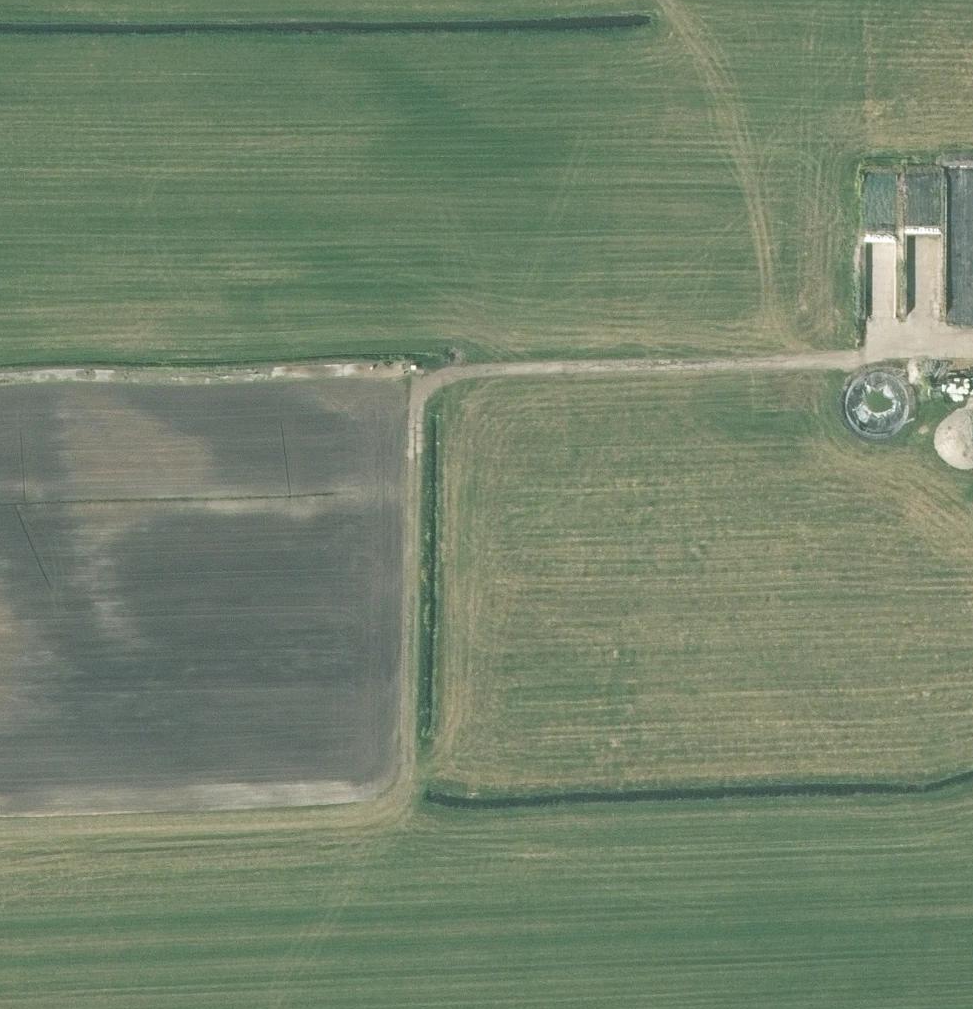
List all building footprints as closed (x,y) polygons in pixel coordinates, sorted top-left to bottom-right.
[(861,431),(871,434),(881,435),(891,431),(900,425),(905,416),(908,406),(906,395),(901,385),(893,378),(883,374),(872,374),(861,378),(853,385),(848,394),(846,404),(848,415),(853,424),(861,431)]
